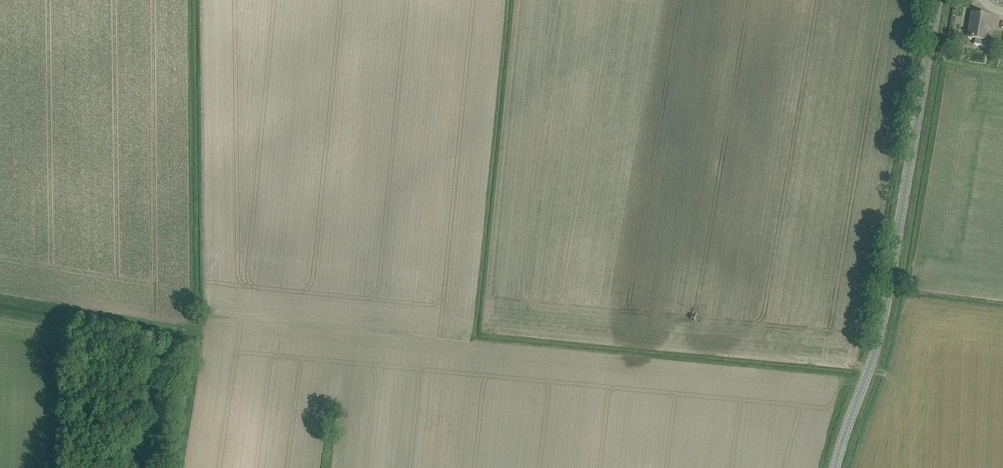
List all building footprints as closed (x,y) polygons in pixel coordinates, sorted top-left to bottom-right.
[(968,37),(978,39),(986,40),(987,29),(991,30),(994,16),(972,13),(968,37)]
